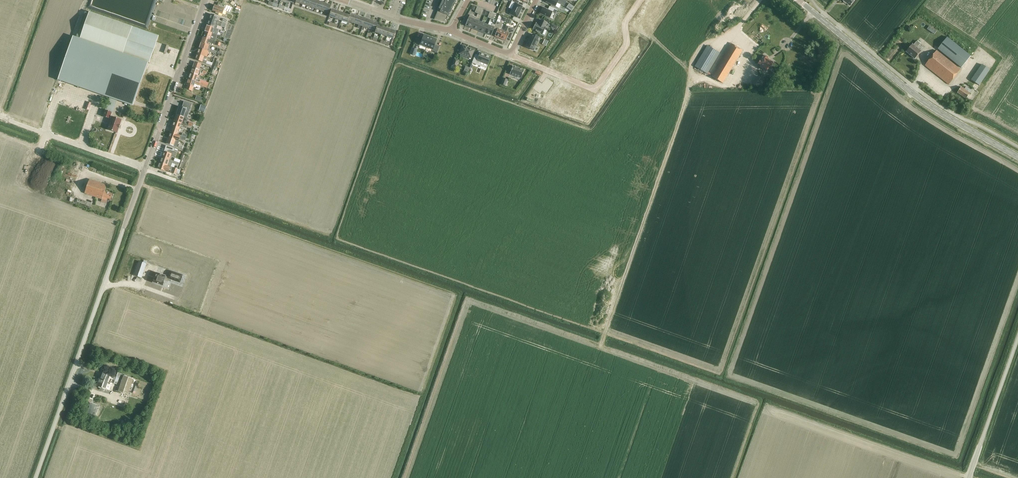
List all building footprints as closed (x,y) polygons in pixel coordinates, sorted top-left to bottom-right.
[(318,1),(316,0),(311,0),(309,7),(315,9),(318,1)] [(440,5),(438,11),(434,19),(444,21),(444,22),(445,19),(446,20),(448,16),(447,15),(448,13),(450,13),(451,9),(452,7),(453,7),(455,3),(454,3),(455,1),(456,1),(457,0),(442,0),(440,5)] [(516,0),(512,0),(511,2),(515,3),(509,14),(517,18),(522,6),(518,4),(519,1),(516,0)] [(545,2),(555,7),(559,8),(560,5),(564,6),(566,1),(564,0),(546,0),(545,2)] [(321,11),(324,3),(318,1),(315,9),(321,11)] [(331,5),(324,3),(321,11),(328,13),(331,5)] [(219,7),(217,6),(214,5),(212,11),(216,12),(215,13),(218,14),(219,13),(222,14),(224,11),(230,13),(232,8),(221,4),(219,7)] [(557,10),(549,6),(548,10),(543,7),(540,14),(549,18),(552,12),(556,13),(557,10)] [(338,11),(332,9),(329,16),(335,19),(338,11)] [(338,11),(335,19),(341,21),(344,13),(338,11)] [(158,36),(132,27),(89,12),(80,39),(123,54),(149,63),(158,36)] [(344,13),(341,21),(347,23),(350,16),(349,15),(344,13)] [(350,16),(347,23),(347,24),(349,25),(350,22),(354,23),(357,15),(350,13),(349,15),(350,16)] [(207,26),(214,28),(217,29),(214,28),(215,24),(216,24),(216,25),(225,28),(226,24),(216,21),(218,17),(211,14),(207,26)] [(357,15),(354,23),(358,25),(357,28),(359,29),(360,26),(361,26),(363,18),(357,15)] [(465,26),(472,28),(475,20),(476,17),(470,15),(469,17),(468,17),(465,26)] [(372,21),(365,18),(362,26),(363,26),(362,29),(364,30),(365,27),(369,29),(372,21)] [(472,28),(478,31),(481,22),(475,20),(472,28)] [(532,30),(542,35),(545,28),(544,27),(547,23),(541,20),(538,25),(535,23),(532,30)] [(377,25),(378,25),(378,23),(372,21),(369,29),(373,30),(372,33),(374,34),(375,32),(377,25)] [(494,36),(500,38),(503,31),(500,30),(502,24),(496,21),(495,25),(492,32),(495,33),(494,36)] [(484,33),(488,25),(481,22),(478,31),(484,33)] [(488,25),(484,33),(491,36),(492,32),(495,25),(492,24),(491,26),(488,25)] [(381,35),(383,27),(378,25),(377,25),(375,32),(381,35)] [(207,26),(205,31),(215,35),(215,33),(213,33),(214,31),(216,32),(217,29),(214,28),(207,26)] [(510,39),(515,29),(508,26),(506,32),(503,31),(500,38),(506,41),(507,38),(510,39)] [(387,37),(389,29),(383,27),(381,35),(387,37)] [(395,32),(395,31),(389,29),(387,37),(393,39),(395,32)] [(205,31),(203,37),(214,41),(215,41),(217,36),(215,35),(205,31)] [(525,47),(533,50),(538,41),(537,41),(539,37),(532,34),(531,38),(530,37),(525,47)] [(421,42),(420,41),(420,40),(417,38),(415,44),(420,46),(420,45),(426,47),(430,37),(428,37),(428,36),(425,35),(424,35),(421,42)] [(926,45),(928,42),(921,36),(918,39),(926,45)] [(203,37),(201,43),(208,45),(209,43),(213,44),(213,43),(216,44),(216,45),(219,46),(221,43),(214,41),(203,37)] [(430,37),(426,47),(432,50),(432,51),(437,53),(439,47),(436,46),(435,47),(434,46),(436,40),(435,40),(436,39),(432,38),(430,37)] [(962,68),(971,56),(947,37),(938,49),(962,68)] [(906,52),(915,59),(921,51),(917,48),(920,44),(921,43),(918,40),(917,41),(914,45),(912,44),(906,52)] [(208,45),(201,43),(199,48),(208,52),(208,51),(216,54),(216,52),(209,49),(211,46),(208,45)] [(723,83),(743,51),(731,43),(717,65),(718,66),(712,77),(723,83)] [(71,44),(61,73),(135,99),(143,77),(145,70),(71,44)] [(467,56),(470,58),(473,50),(462,46),(459,53),(461,54),(461,56),(466,58),(467,56)] [(708,46),(695,66),(708,74),(720,53),(708,46)] [(199,48),(197,54),(206,57),(207,55),(205,55),(205,53),(207,53),(208,52),(199,48)] [(949,85),(961,70),(936,51),(925,66),(949,85)] [(475,55),(472,63),(479,66),(480,62),(487,65),(490,57),(480,53),(479,56),(475,55)] [(206,57),(197,54),(195,60),(206,64),(212,66),(212,63),(205,61),(206,57)] [(568,61),(559,54),(554,61),(563,68),(568,61)] [(767,72),(773,63),(768,60),(768,58),(766,56),(764,57),(758,64),(761,66),(760,67),(767,72)] [(192,67),(192,68),(199,70),(201,64),(194,62),(193,67),(192,67)] [(979,86),(990,70),(982,65),(971,80),(979,86)] [(513,66),(510,74),(521,78),(524,71),(513,66)] [(206,72),(199,70),(192,68),(191,73),(199,76),(200,73),(205,75),(206,72)] [(764,70),(759,76),(764,80),(769,74),(764,70)] [(190,73),(188,79),(198,82),(200,78),(198,78),(199,76),(191,73),(190,73)] [(763,80),(759,77),(754,84),(758,87),(763,80)] [(199,82),(198,82),(188,79),(186,85),(187,85),(186,89),(192,91),(194,84),(199,86),(199,85),(207,88),(207,85),(199,82)] [(547,79),(543,85),(539,82),(534,89),(541,93),(543,91),(547,93),(554,83),(547,79)] [(563,85),(572,91),(574,88),(565,82),(563,85)] [(570,93),(558,84),(551,94),(549,96),(552,99),(554,96),(563,103),(570,93)] [(966,99),(970,93),(968,92),(970,89),(966,87),(965,90),(961,87),(957,93),(966,99)] [(565,104),(572,107),(575,101),(586,106),(589,97),(578,93),(575,99),(570,97),(565,104)] [(179,106),(176,115),(186,119),(186,118),(191,104),(184,102),(182,107),(179,106)] [(107,130),(117,133),(119,128),(120,125),(121,120),(112,117),(110,117),(112,112),(105,110),(103,117),(109,119),(111,119),(107,130)] [(176,115),(174,121),(185,124),(187,125),(192,127),(192,126),(195,127),(195,124),(193,123),(189,122),(189,123),(187,123),(188,119),(186,119),(176,115)] [(192,127),(185,124),(174,121),(170,132),(177,135),(180,127),(179,127),(180,125),(191,129),(192,127)] [(168,138),(176,141),(176,140),(177,141),(178,141),(179,138),(185,140),(186,137),(181,136),(177,135),(170,132),(168,138)] [(166,144),(174,146),(175,145),(176,146),(177,141),(176,140),(176,141),(168,138),(166,144)] [(173,152),(174,149),(166,146),(162,157),(170,160),(169,159),(170,155),(174,157),(175,152),(173,152)] [(162,157),(160,163),(170,166),(172,163),(177,165),(178,163),(170,160),(162,157)] [(170,167),(170,166),(160,163),(158,169),(168,172),(169,170),(173,171),(172,173),(176,174),(176,173),(179,174),(180,170),(178,169),(170,167)] [(89,179),(84,193),(101,199),(107,201),(107,199),(110,200),(112,194),(104,191),(106,185),(89,179)] [(136,273),(142,275),(146,264),(139,262),(136,273)] [(170,271),(168,278),(180,282),(183,275),(170,271)] [(154,279),(153,282),(162,286),(164,282),(163,282),(166,275),(157,272),(154,279)] [(113,380),(115,376),(108,374),(107,378),(101,376),(99,380),(100,380),(98,386),(105,389),(107,384),(110,385),(112,380),(113,380)] [(128,394),(133,379),(124,376),(118,391),(128,394)] [(93,408),(88,421),(95,423),(100,410),(93,408)]
